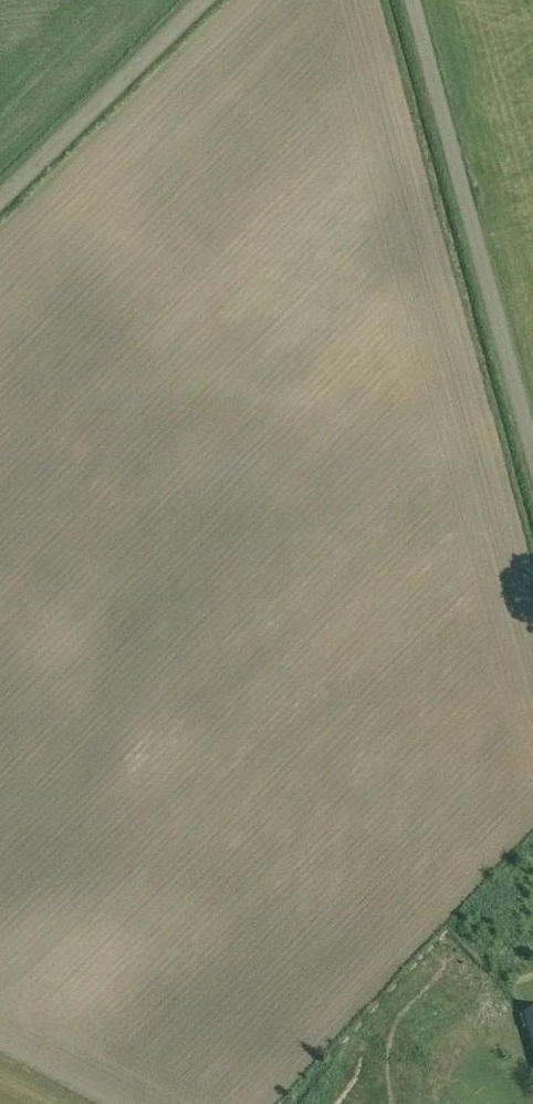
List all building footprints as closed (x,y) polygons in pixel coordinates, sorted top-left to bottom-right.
[(523,1015),(532,1050),(532,1012),(523,1015)]
